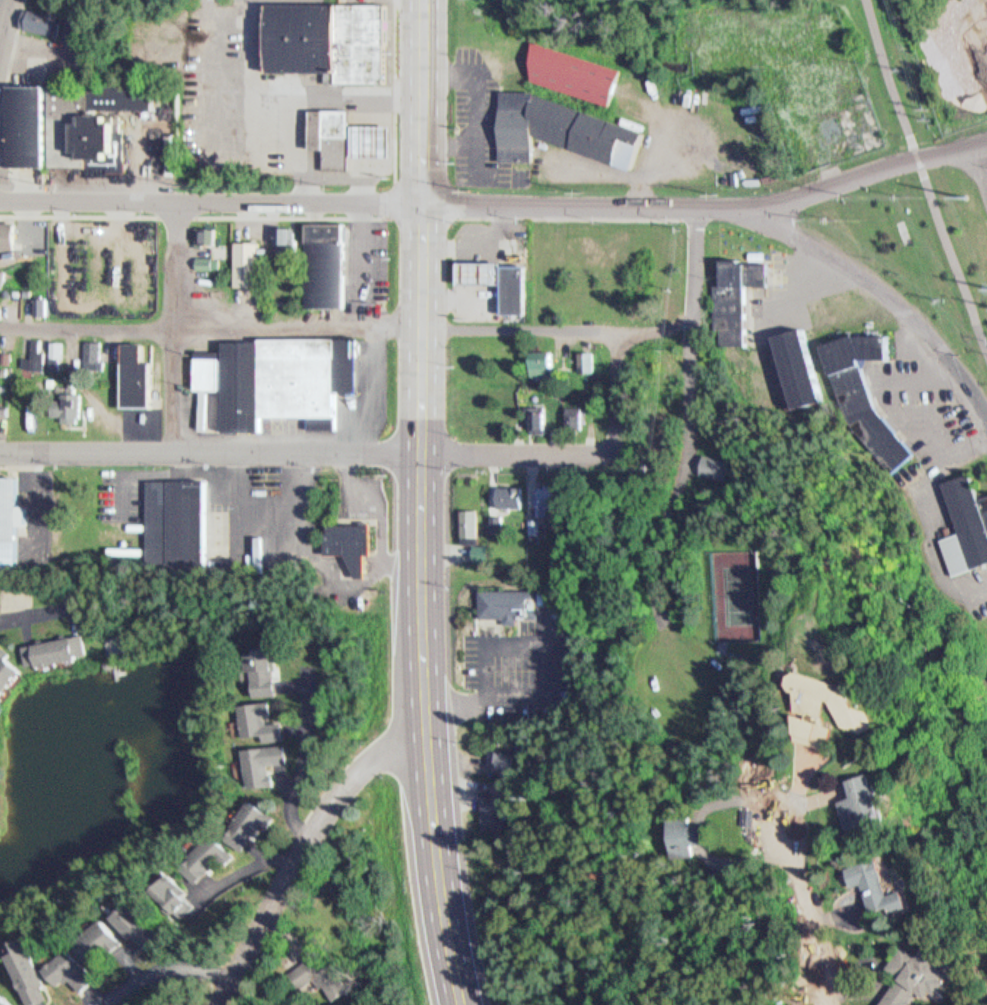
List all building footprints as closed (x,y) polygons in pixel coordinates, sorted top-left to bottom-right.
[(259,2),(394,0),(395,82),(343,83),(339,70),(260,71),(259,2)] [(64,13),(29,9),(26,29),(62,34),(64,13)] [(531,38),(625,70),(613,105),(533,79),(531,38)] [(91,150),(81,150),(82,121),(92,121),(92,110),(98,111),(98,84),(162,84),(162,109),(117,109),(117,122),(124,122),(124,141),(131,141),(130,172),(114,172),(114,167),(90,166),(91,150)] [(10,164),(11,86),(53,86),(53,164),(10,164)] [(505,87),(540,88),(650,131),(638,172),(539,135),(540,161),(504,160),(505,87)] [(310,109),(355,109),(356,172),(325,172),(325,149),(311,149),(310,109)] [(358,123),(398,122),(398,154),(358,155),(358,123)] [(3,258),(0,258),(0,221),(20,220),(20,247),(2,247),(3,258)] [(310,222),(351,222),(350,307),(309,307),(310,222)] [(278,225),(298,226),(298,237),(301,237),(300,251),(277,250),(278,225)] [(199,226),(221,229),(219,244),(230,245),(228,259),(217,257),(213,257),(215,244),(207,243),(207,249),(196,248),(199,226)] [(235,240),(262,240),(263,256),(269,256),(270,273),(261,273),(261,288),(235,288),(235,240)] [(215,269),(197,269),(197,256),(213,257),(217,257),(215,269)] [(721,258),(721,283),(715,283),(715,330),(722,330),(722,344),(747,344),(746,285),(768,285),(768,263),(742,263),(742,258),(721,258)] [(509,265),(533,265),(532,316),(507,316),(508,283),(463,283),(464,261),(509,262),(509,265)] [(6,287),(0,286),(0,268),(9,269),(6,287)] [(40,298),(51,298),(51,315),(40,315),(40,298)] [(772,334),(788,409),(822,402),(806,327),(772,334)] [(28,330),(27,349),(19,349),(18,361),(39,362),(39,343),(37,343),(38,330),(28,330)] [(46,334),(45,362),(55,362),(55,351),(59,351),(59,334),(46,334)] [(896,359),(863,359),(877,407),(914,455),(889,475),(845,418),(822,345),(855,335),(896,334),(896,359)] [(225,341),(261,341),(261,336),(364,336),(364,391),(343,391),(342,417),(339,417),(339,426),(314,426),(314,417),(268,417),(267,431),(225,431),(225,392),(221,392),(221,431),(196,431),(196,349),(225,350),(225,341)] [(34,358),(23,358),(23,370),(44,370),(44,339),(34,339),(34,358)] [(85,339),(105,339),(105,366),(85,366),(85,339)] [(64,370),(64,342),(50,342),(50,370),(64,370)] [(11,359),(11,344),(0,344),(0,359),(11,359)] [(123,344),(148,344),(148,362),(158,362),(158,407),(123,408),(123,344)] [(533,351),(532,376),(552,377),(554,352),(533,351)] [(581,353),(581,371),(596,372),(596,353),(581,353)] [(75,390),(75,411),(43,411),(43,383),(53,383),(53,379),(64,379),(64,390),(75,390)] [(83,423),(83,394),(55,394),(55,417),(64,417),(64,423),(83,423)] [(569,406),(569,430),(585,429),(584,406),(569,406)] [(530,407),(530,425),(535,425),(535,434),(550,434),(550,412),(541,412),(541,407),(530,407)] [(708,454),(703,473),(729,480),(734,461),(708,454)] [(957,532),(936,539),(948,575),(986,563),(986,497),(982,499),(973,472),(941,482),(957,532)] [(23,565),(0,564),(0,474),(26,475),(23,565)] [(214,478),(212,568),(148,567),(149,478),(214,478)] [(540,487),(539,515),(550,515),(550,508),(554,508),(554,516),(562,516),(562,488),(554,488),(554,484),(548,484),(548,487),(540,487)] [(528,487),(501,486),(501,507),(528,507),(528,487)] [(465,509),(464,543),(481,543),(481,509),(465,509)] [(493,515),(493,532),(505,533),(505,515),(493,515)] [(531,518),(531,534),(542,534),(542,518),(531,518)] [(331,522),(379,523),(378,552),(372,552),(371,576),(361,576),(351,555),(330,554),(331,522)] [(475,544),(475,561),(490,561),(490,544),(475,544)] [(484,590),(539,590),(540,618),(521,618),(521,624),(507,624),(507,618),(484,618),(484,590)] [(23,664),(19,639),(70,629),(74,654),(23,664)] [(18,666),(0,686),(0,640),(9,647),(3,653),(18,666)] [(271,640),(273,662),(270,662),(272,688),(250,689),(247,648),(254,648),(254,642),(271,640)] [(258,655),(259,696),(282,696),(282,648),(265,648),(265,655),(258,655)] [(842,751),(854,729),(840,724),(847,703),(863,728),(886,735),(900,727),(892,712),(878,708),(865,685),(818,672),(810,677),(806,688),(814,692),(810,742),(842,751)] [(265,695),(266,706),(258,707),(259,716),(280,713),(282,737),(240,742),(235,698),(265,695)] [(282,739),(240,744),(245,780),(270,777),(268,765),(263,765),(262,758),(284,755),(282,739)] [(279,786),(277,764),(294,762),(293,745),(251,749),(256,788),(279,786)] [(490,765),(493,747),(518,752),(513,775),(503,773),(504,768),(490,765)] [(864,784),(870,799),(858,804),(868,833),(908,819),(892,774),(864,784)] [(493,780),(494,798),(486,798),(488,827),(509,826),(507,800),(513,800),(512,779),(493,780)] [(272,809),(262,822),(255,817),(236,842),(216,828),(246,789),(272,809)] [(679,815),(683,855),(721,851),(717,823),(703,825),(701,812),(679,815)] [(188,877),(217,850),(222,855),(228,848),(208,827),(172,861),(188,877)] [(864,870),(871,889),(883,884),(896,920),(931,907),(925,891),(911,897),(896,858),(864,870)] [(186,898),(171,882),(177,877),(166,865),(144,884),(170,913),(186,898)] [(199,905),(175,874),(159,887),(183,917),(199,905)] [(131,895),(157,929),(141,942),(128,925),(126,927),(112,909),(131,895)] [(102,912),(72,937),(89,957),(119,931),(102,912)] [(10,936),(13,945),(6,947),(17,980),(19,979),(25,999),(43,993),(39,981),(42,980),(32,951),(34,950),(31,938),(29,939),(26,930),(10,936)] [(938,990),(926,1004),(896,1004),(917,980),(901,968),(923,940),(939,953),(949,940),(969,956),(964,963),(971,968),(961,980),(967,985),(953,1003),(938,990)] [(41,963),(54,979),(62,973),(74,987),(93,972),(69,941),(41,963)] [(303,962),(327,1004),(352,990),(336,961),(331,964),(324,951),(303,962)] [(283,965),(302,952),(313,969),(324,961),(340,985),(319,999),(310,986),(301,992),(283,965)] [(16,1002),(13,1004),(0,1004),(0,988),(16,1002)]
